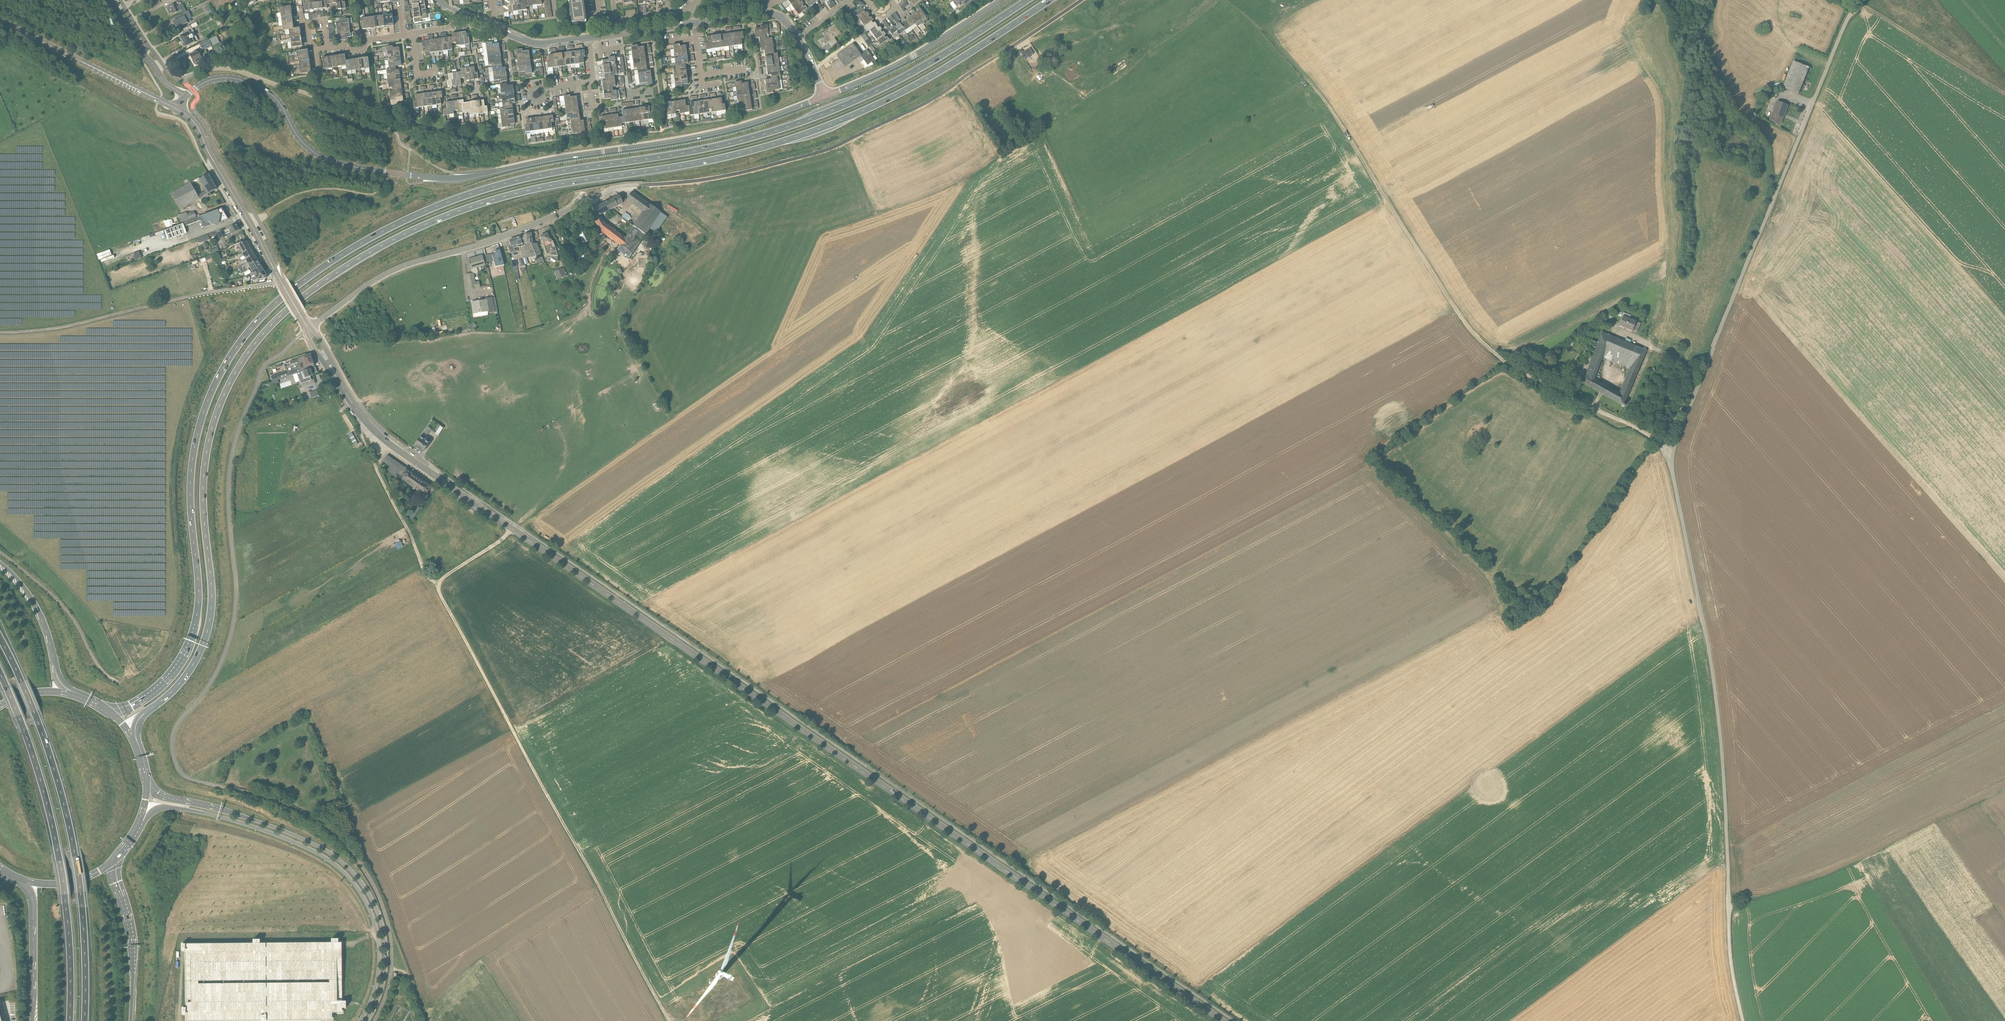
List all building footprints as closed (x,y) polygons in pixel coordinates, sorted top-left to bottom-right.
[(329,5),(331,4),(332,11),(336,10),(335,4),(333,4),(333,0),(328,0),(329,5)] [(341,9),(340,3),(338,3),(337,0),(333,0),(333,4),(335,4),(336,10),(341,9)] [(341,9),(346,9),(345,2),(342,2),(342,0),(337,0),(338,3),(340,3),(341,9)] [(584,22),(581,0),(570,0),(573,24),(584,22)] [(794,10),(803,4),(801,1),(800,2),(798,0),(791,5),(794,10)] [(419,6),(425,5),(424,1),(418,2),(418,4),(412,5),(413,10),(419,9),(419,6)] [(181,10),(183,13),(186,11),(183,4),(175,8),(173,5),(172,5),(172,6),(166,9),(169,15),(172,14),(173,15),(181,10)] [(803,4),(794,10),(798,15),(807,9),(805,6),(803,7),(802,5),(803,4)] [(419,11),(426,10),(425,5),(419,6),(419,9),(413,10),(413,14),(420,13),(419,11)] [(860,21),(868,16),(869,15),(867,12),(866,13),(861,8),(857,11),(854,12),(857,16),(860,21)] [(914,11),(920,20),(925,16),(919,8),(916,10),(917,11),(915,13),(914,11)] [(176,27),(176,26),(182,23),(183,25),(188,23),(187,20),(192,18),(188,10),(186,11),(183,13),(178,15),(180,18),(173,22),(176,27)] [(413,14),(414,19),(420,18),(420,15),(426,14),(426,10),(419,11),(420,13),(413,14)] [(915,24),(920,20),(914,11),(911,13),(912,15),(910,17),(909,15),(915,24)] [(420,18),(414,19),(415,23),(421,22),(421,20),(427,19),(426,14),(420,15),(420,18)] [(910,28),(915,24),(909,15),(906,17),(907,19),(905,20),(904,19),(910,28)] [(864,26),(871,21),(873,20),(871,17),(869,18),(868,16),(860,21),(864,26)] [(343,24),(349,24),(348,19),(338,20),(339,22),(336,23),(336,28),(343,27),(343,24)] [(899,35),(905,31),(898,22),(898,21),(896,19),(894,20),(897,24),(896,24),(897,26),(895,27),(894,26),(893,26),(899,35)] [(905,31),(910,28),(904,19),(901,21),(902,22),(900,24),(899,22),(898,22),(905,31)] [(869,30),(876,25),(874,22),(873,24),(871,21),(864,26),(868,32),(869,30)] [(186,47),(190,44),(198,40),(196,36),(192,29),(198,26),(196,23),(183,29),(185,34),(180,36),(180,37),(179,38),(180,38),(180,39),(181,39),(181,40),(182,39),(184,43),(184,44),(183,44),(183,45),(183,46),(184,46),(184,47),(185,47),(186,47)] [(343,29),(350,28),(349,24),(343,24),(343,27),(336,28),(337,32),(343,32),(343,29)] [(761,33),(761,30),(768,30),(767,25),(760,26),(761,28),(754,29),(755,34),(761,33)] [(828,41),(832,46),(837,42),(834,38),(841,33),(835,25),(828,30),(830,32),(827,34),(825,31),(821,33),(823,36),(817,41),(819,43),(820,43),(822,45),(828,41)] [(873,36),(880,31),(882,30),(880,27),(878,28),(876,25),(869,30),(873,36)] [(894,39),(899,35),(893,26),(891,28),(892,30),(889,31),(894,39)] [(337,32),(338,37),(344,36),(344,33),(350,32),(350,28),(343,29),(343,32),(337,32)] [(768,30),(761,30),(761,33),(755,34),(756,38),(759,38),(766,37),(765,34),(768,34),(768,30)] [(877,41),(884,36),(885,35),(883,32),(882,33),(880,31),(873,36),(877,41)] [(344,36),(338,37),(338,41),(348,40),(348,38),(351,37),(350,32),(344,33),(344,36)] [(460,46),(465,45),(464,38),(462,39),(461,32),(457,33),(457,39),(459,39),(460,46)] [(464,38),(465,45),(470,44),(469,37),(467,38),(466,32),(461,32),(462,39),(464,38)] [(456,46),(460,46),(459,39),(457,39),(457,33),(452,34),(452,37),(453,43),(454,43),(456,43),(456,46)] [(877,41),(881,46),(889,40),(887,37),(885,38),(884,36),(877,41)] [(199,52),(198,51),(192,53),(193,54),(190,56),(194,64),(198,62),(198,63),(206,59),(204,54),(207,53),(205,50),(212,46),(210,43),(208,39),(199,44),(201,46),(203,50),(199,52)] [(846,49),(837,55),(837,56),(839,55),(846,65),(854,59),(860,55),(860,54),(853,44),(847,48),(848,48),(846,49)] [(1030,47),(1021,53),(1025,59),(1033,53),(1030,47)] [(860,54),(860,55),(861,56),(868,65),(874,60),(867,50),(860,54)] [(682,62),(681,60),(688,59),(687,54),(678,56),(678,58),(675,58),(675,63),(682,62)] [(394,62),(401,61),(400,56),(391,58),(391,60),(388,60),(389,65),(395,64),(394,62)] [(602,61),(603,65),(609,64),(609,62),(615,61),(615,57),(608,57),(609,60),(606,60),(602,61)] [(675,63),(676,67),(685,66),(685,64),(688,64),(688,59),(681,60),(682,62),(675,63)] [(389,65),(389,69),(396,68),(395,66),(402,65),(401,61),(394,62),(395,64),(389,65)] [(603,65),(604,70),(610,69),(610,67),(616,66),(615,61),(609,62),(609,64),(603,65)] [(1794,64),(1784,92),(1800,97),(1810,70),(1794,64)] [(604,74),(611,73),(610,71),(617,70),(616,66),(610,67),(610,69),(604,70),(604,74)] [(680,74),(680,71),(686,70),(685,66),(676,67),(676,69),(673,70),(674,75),(680,74)] [(473,74),(474,80),(478,79),(477,72),(475,73),(474,67),(469,68),(470,74),(473,74)] [(465,81),(469,81),(468,74),(466,75),(465,68),(461,69),(461,72),(462,79),(464,78),(465,81)] [(469,81),(474,80),(473,74),(470,74),(469,68),(465,68),(466,75),(468,74),(469,81)] [(604,74),(605,79),(614,77),(614,75),(617,75),(617,70),(610,71),(611,73),(604,74)] [(680,76),(687,75),(686,70),(680,71),(680,74),(674,75),(671,75),(671,79),(681,78),(680,76)] [(681,80),(687,79),(687,75),(680,76),(681,78),(671,79),(672,84),(681,83),(681,80)] [(772,84),(771,81),(778,81),(777,76),(771,77),(771,79),(765,80),(765,85),(772,84)] [(605,81),(602,81),(602,86),(609,85),(609,83),(615,82),(614,77),(605,79),(605,81)] [(673,88),(675,88),(682,87),(682,85),(688,84),(687,79),(681,80),(681,83),(672,84),(673,88)] [(765,85),(766,89),(772,88),(772,86),(779,85),(778,81),(771,81),(772,84),(765,85)] [(602,86),(603,90),(613,89),(613,87),(616,86),(615,82),(609,83),(609,85),(602,86)] [(773,93),(773,90),(779,90),(779,85),(772,86),(772,88),(766,89),(767,94),(773,93)] [(396,94),(402,93),(402,88),(392,89),(393,92),(389,92),(390,96),(396,96),(396,94)] [(397,98),(403,97),(402,93),(396,94),(396,96),(390,96),(390,101),(397,100),(397,98)] [(508,99),(515,98),(514,94),(499,96),(499,100),(502,99),(502,103),(508,102),(508,99)] [(397,100),(390,101),(391,106),(398,105),(397,103),(404,102),(403,97),(397,98),(397,100)] [(503,107),(512,106),(512,104),(515,103),(515,98),(508,99),(508,102),(502,103),(503,107)] [(720,105),(721,111),(725,111),(725,104),(722,104),(721,98),(717,99),(718,105),(720,105)] [(712,113),(716,112),(715,106),(713,106),(712,99),(708,100),(709,110),(711,109),(712,113)] [(716,112),(721,111),(720,105),(718,105),(717,99),(712,99),(713,106),(715,106),(716,112)] [(458,113),(463,113),(462,106),(459,107),(459,100),(454,101),(455,111),(458,110),(458,113)] [(467,112),(466,103),(464,103),(463,100),(459,100),(459,107),(462,106),(463,113),(467,112)] [(483,113),(488,113),(487,106),(485,106),(484,100),(479,101),(480,107),(482,107),(483,113)] [(684,113),(689,112),(688,106),(686,106),(685,100),(680,101),(681,107),(684,107),(684,113)] [(479,114),(483,113),(482,107),(480,107),(479,101),(475,102),(476,108),(478,107),(479,114)] [(680,114),(684,113),(684,107),(681,107),(680,101),(676,101),(677,111),(680,110),(680,114)] [(470,115),(474,115),(473,108),(471,108),(470,102),(466,103),(467,112),(469,112),(470,115)] [(474,115),(479,114),(478,107),(476,108),(475,102),(470,102),(471,108),(473,108),(474,115)] [(1790,109),(1779,104),(1770,124),(1782,129),(1790,109)] [(506,111),(513,110),(512,106),(503,107),(503,109),(500,109),(501,114),(507,113),(506,111)] [(507,116),(514,115),(513,110),(506,111),(507,113),(501,114),(501,118),(507,117),(507,116)] [(622,124),(621,124),(621,117),(618,117),(618,114),(613,115),(614,121),(616,121),(617,128),(622,127),(622,124)] [(507,120),(514,119),(514,115),(507,116),(507,117),(501,118),(502,123),(508,122),(507,120)] [(613,128),(617,128),(616,121),(614,121),(613,115),(609,116),(610,122),(612,122),(613,128)] [(604,129),(608,129),(608,122),(605,123),(604,116),(600,117),(601,123),(603,123),(604,129)] [(608,122),(608,129),(613,128),(612,122),(610,122),(609,116),(604,116),(605,123),(608,122)] [(502,128),(504,127),(509,127),(509,125),(514,124),(515,124),(514,119),(507,120),(508,122),(502,123),(502,128)] [(171,193),(180,209),(198,199),(204,197),(205,199),(208,197),(212,195),(211,193),(217,189),(208,174),(200,179),(199,178),(191,182),(171,193)] [(633,226),(645,235),(653,224),(656,226),(661,218),(657,216),(660,212),(632,192),(626,200),(643,211),(633,226)] [(617,207),(623,204),(619,196),(613,199),(617,207)] [(608,211),(612,210),(617,207),(613,199),(604,203),(608,211)] [(625,238),(605,223),(601,215),(608,211),(604,203),(589,211),(592,215),(599,230),(621,246),(617,251),(629,259),(632,254),(632,255),(645,235),(633,226),(625,238)] [(205,228),(228,219),(222,208),(199,217),(205,228)] [(630,216),(625,212),(622,217),(627,221),(630,216)] [(168,240),(182,235),(187,233),(184,227),(192,224),(200,221),(198,217),(183,223),(164,230),(168,240)] [(225,233),(230,231),(232,234),(240,230),(236,224),(228,228),(215,233),(217,238),(219,237),(220,239),(226,237),(225,233)] [(537,243),(533,244),(531,233),(524,236),(525,243),(531,243),(536,256),(539,265),(544,263),(541,254),(537,243)] [(559,257),(556,251),(553,241),(552,241),(549,233),(548,233),(552,241),(550,242),(549,240),(550,240),(547,234),(540,237),(543,243),(544,244),(543,244),(546,255),(552,254),(552,252),(556,251),(558,257),(546,256),(546,257),(559,257)] [(208,235),(199,239),(200,243),(210,239),(208,235)] [(525,246),(525,243),(524,236),(520,237),(516,238),(518,251),(512,253),(514,260),(523,258),(522,254),(520,247),(525,246)] [(510,253),(512,253),(518,251),(516,238),(509,240),(511,246),(508,247),(510,253)] [(237,245),(242,253),(243,253),(251,249),(246,241),(237,245)] [(528,257),(536,256),(531,243),(525,243),(525,246),(520,247),(522,254),(523,258),(528,257)] [(240,258),(244,256),(245,258),(249,257),(254,254),(251,249),(243,253),(242,253),(239,256),(240,258)] [(504,264),(501,255),(500,250),(494,251),(495,255),(492,256),(494,263),(496,267),(504,264)] [(134,254),(136,261),(142,260),(140,252),(134,254)] [(242,266),(243,269),(258,261),(254,254),(249,257),(245,258),(241,260),(240,260),(239,261),(240,264),(247,261),(248,263),(246,264),(242,266)] [(471,269),(476,268),(485,265),(482,255),(468,259),(471,269)] [(249,269),(250,268),(252,272),(253,272),(261,267),(258,261),(243,269),(242,266),(238,268),(242,275),(244,274),(243,274),(249,270),(249,269)] [(251,277),(254,275),(255,277),(255,276),(255,277),(264,271),(261,267),(253,272),(252,272),(250,274),(251,277)] [(564,268),(554,271),(558,279),(567,276),(564,268)] [(254,277),(252,279),(253,280),(266,278),(267,277),(264,271),(255,277),(255,276),(255,277),(254,277)] [(469,289),(474,288),(480,287),(479,282),(475,282),(473,274),(467,275),(469,289)] [(474,313),(487,311),(486,301),(473,303),(474,313)] [(1623,317),(1622,317),(1619,327),(1632,332),(1635,323),(1629,320),(1623,317)] [(1619,395),(1603,386),(1599,393),(1621,405),(1621,406),(1621,407),(1622,408),(1623,408),(1624,408),(1624,407),(1624,406),(1624,405),(1623,405),(1646,352),(1601,333),(1592,357),(1600,360),(1601,358),(1629,370),(1619,395)] [(303,372),(315,368),(310,354),(290,361),(291,364),(297,363),(298,365),(297,365),(297,368),(271,377),(272,382),(274,381),(278,380),(303,371),(303,372)] [(1581,383),(1581,384),(1581,385),(1582,385),(1583,385),(1583,384),(1599,393),(1603,386),(1598,384),(1593,381),(1595,376),(1600,360),(1592,357),(1583,382),(1582,382),(1581,382),(1581,383)] [(315,368),(303,372),(301,372),(303,378),(301,378),(303,382),(311,379),(310,375),(313,374),(315,373),(316,371),(315,369),(315,368)] [(317,390),(310,393),(312,398),(319,396),(317,390)] [(439,435),(444,427),(441,424),(436,432),(439,435)] [(353,432),(349,434),(355,445),(359,443),(353,432)] [(424,438),(421,436),(414,446),(423,453),(431,441),(425,437),(424,438)] [(406,469),(402,466),(387,456),(383,462),(391,467),(388,470),(413,488),(413,489),(414,490),(415,489),(425,496),(431,487),(407,471),(409,469),(406,467),(406,469)] [(418,507),(410,519),(412,520),(420,509),(418,507)] [(399,549),(404,545),(401,540),(396,543),(399,549)] [(342,943),(186,943),(186,1020),(189,1020),(323,1020),(332,1020),(332,1013),(343,1013),(342,1002),(342,943)]
